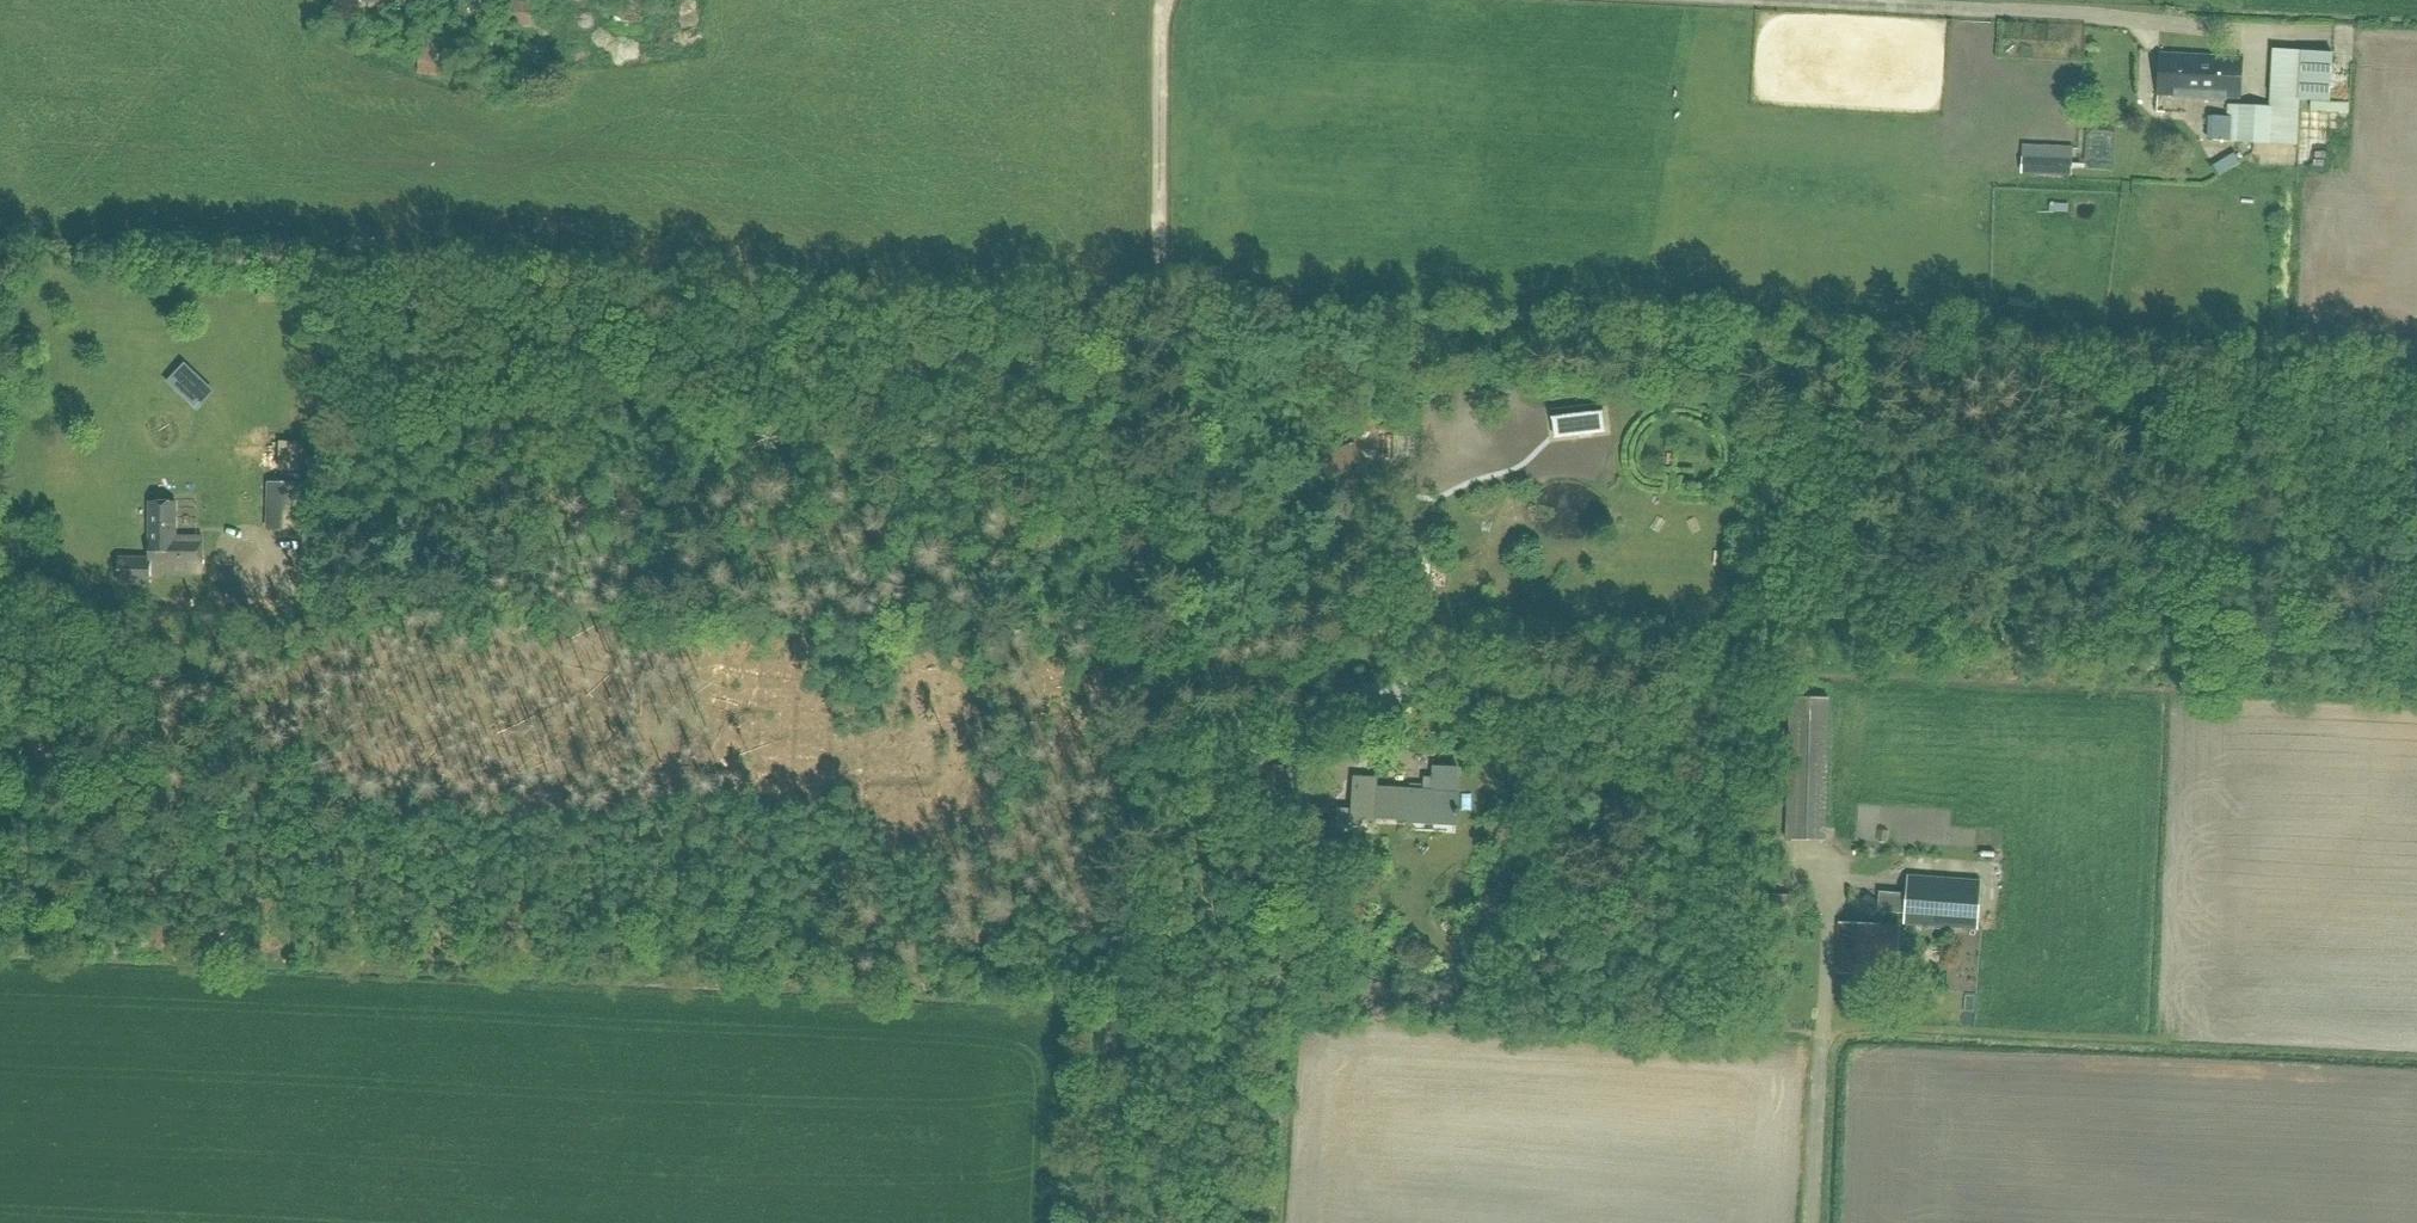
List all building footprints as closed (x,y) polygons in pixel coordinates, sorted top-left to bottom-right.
[(554,1),(537,0),(501,0),(501,23),(553,26),(554,1)] [(647,31),(649,31),(649,6),(648,6),(648,4),(618,3),(617,30),(647,32),(647,31)] [(419,74),(467,76),(469,33),(421,31),(419,74)] [(2238,99),(2240,56),(2159,53),(2157,95),(2238,99)] [(2296,146),(2300,60),(2273,58),(2269,107),(2229,105),(2227,142),(2296,146)] [(2073,147),(2022,145),(2021,174),(2072,175),(2073,147)] [(2307,171),(2309,159),(2282,156),(2281,167),(2307,171)] [(267,482),(266,531),(289,532),(291,482),(267,482)] [(140,558),(118,557),(117,581),(150,582),(150,572),(201,573),(202,537),(175,536),(177,502),(142,501),(140,558)] [(1825,840),(1828,698),(1788,698),(1785,840),(1825,840)] [(1458,815),(1458,810),(1456,810),(1458,769),(1434,768),(1433,786),(1410,785),(1410,791),(1376,789),(1376,780),(1355,778),(1353,810),(1339,810),(1338,826),(1353,827),(1353,819),(1375,820),(1375,819),(1456,822),(1456,815),(1458,815)] [(1907,875),(1903,924),(1976,929),(1980,881),(1907,875)] [(1839,923),(1837,971),(1875,973),(1875,965),(1897,966),(1899,925),(1839,923)]
